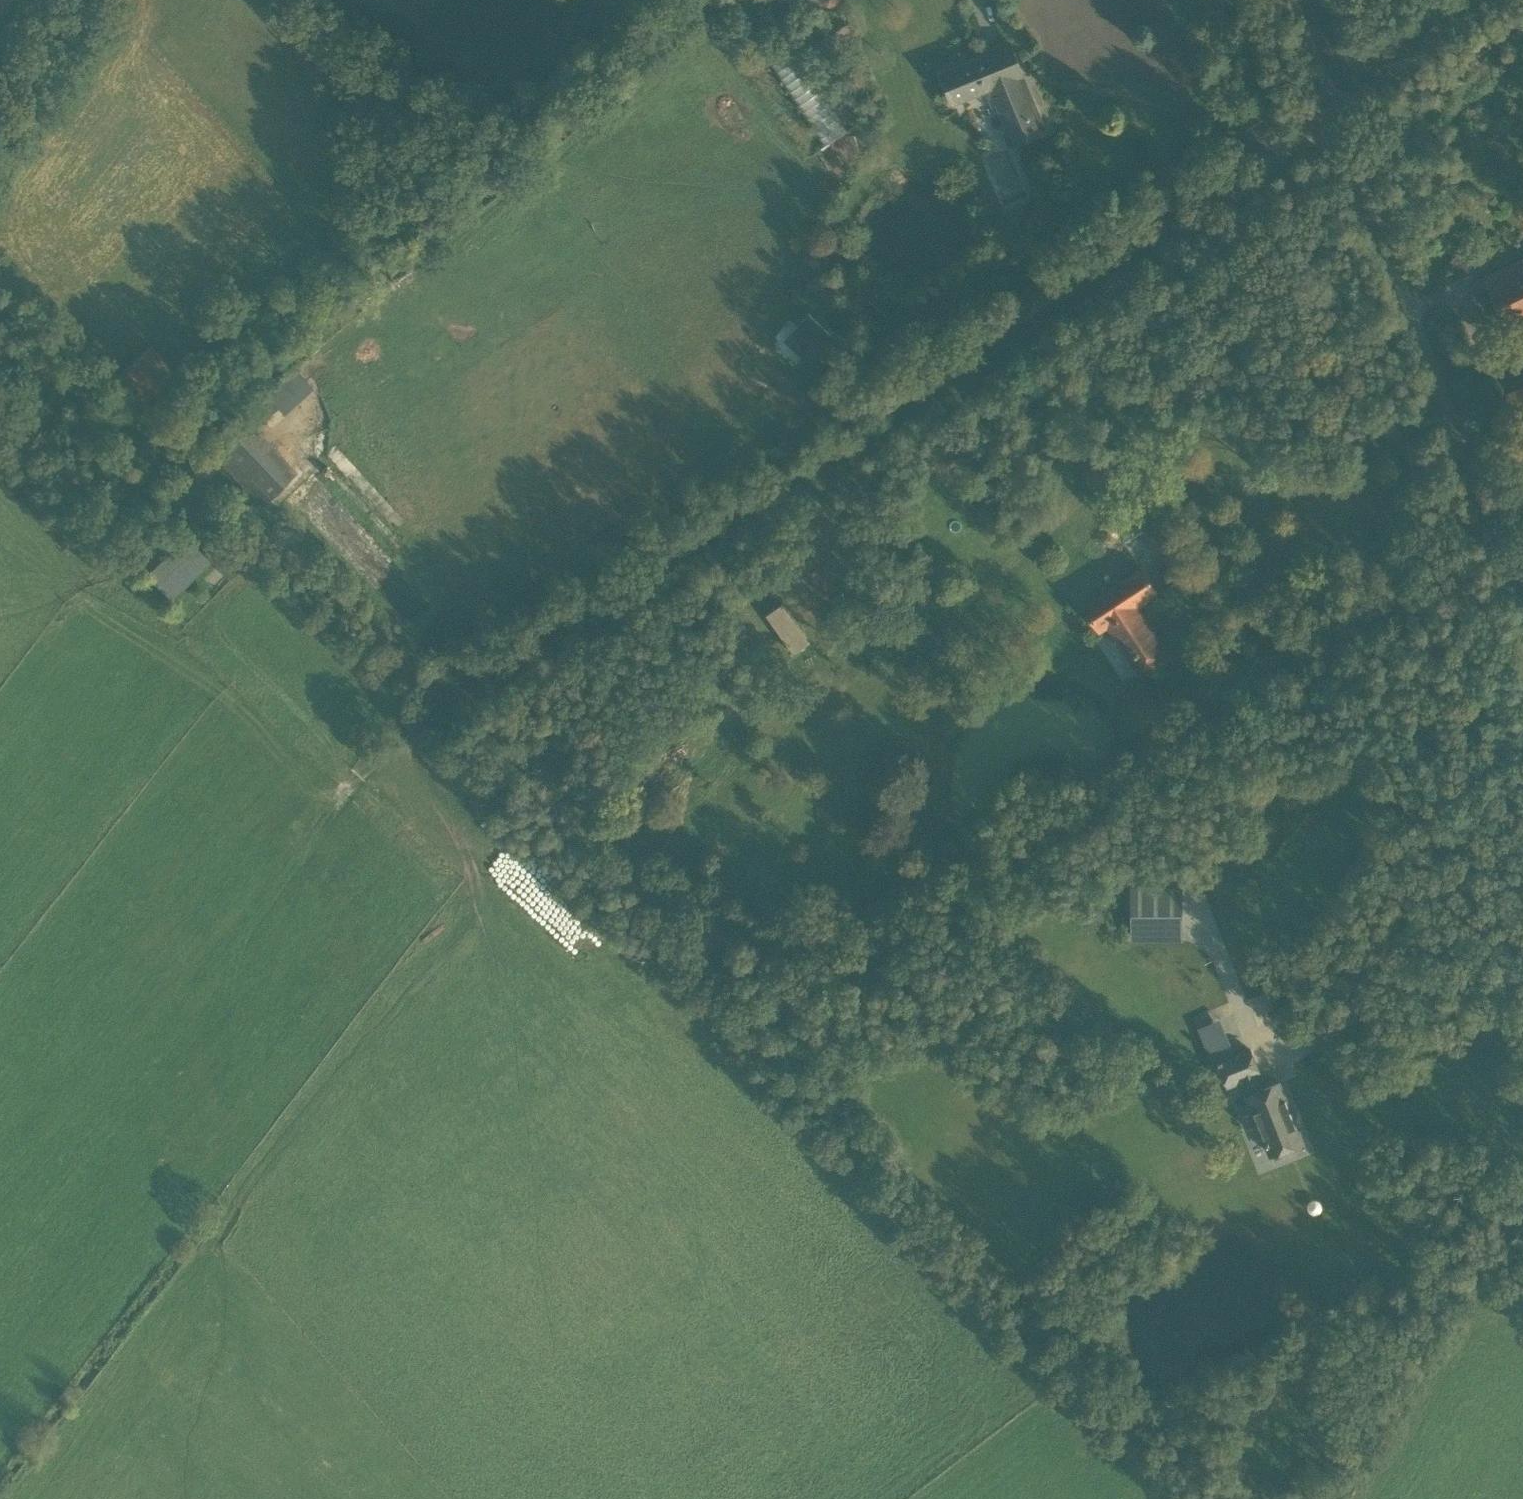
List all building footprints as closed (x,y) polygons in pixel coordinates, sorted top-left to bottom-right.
[(843,8),(804,31),(819,55),(857,32),(843,8)] [(1023,73),(1010,40),(986,50),(987,54),(942,73),(954,102),(986,89),(992,104),(997,102),(1014,143),(1009,145),(1009,146),(1042,133),(1040,128),(1045,126),(1034,99),(1029,101),(1025,90),(1029,88),(1029,87),(1024,89),(1019,75),(1023,73)] [(837,114),(815,122),(822,141),(844,133),(837,114)] [(998,214),(999,241),(1020,240),(1019,213),(998,214)] [(1482,277),(1497,309),(1495,310),(1497,314),(1499,313),(1504,322),(1522,313),(1522,257),(1482,277)] [(810,312),(784,339),(804,358),(799,364),(811,375),(825,359),(819,353),(835,336),(810,312)] [(149,347),(122,374),(146,398),(173,371),(149,347)] [(284,413),(313,386),(294,365),(238,416),(252,431),(278,407),(284,413)] [(1503,394),(1522,434),(1522,433),(1522,389),(1521,385),(1503,394)] [(256,439),(250,433),(233,414),(203,442),(260,504),(297,470),(276,447),(263,433),(256,439)] [(211,560),(186,535),(146,574),(170,600),(211,560)] [(1141,569),(1085,607),(1099,629),(1105,624),(1140,676),(1170,656),(1136,606),(1157,592),(1141,569)] [(782,602),(764,615),(792,654),(810,641),(782,602)] [(1183,891),(1131,892),(1131,933),(1183,932),(1183,891)] [(1227,1085),(1239,1080),(1269,1155),(1287,1148),(1303,1142),(1279,1082),(1261,1089),(1256,1074),(1260,1073),(1250,1046),(1217,1058),(1227,1085)]
